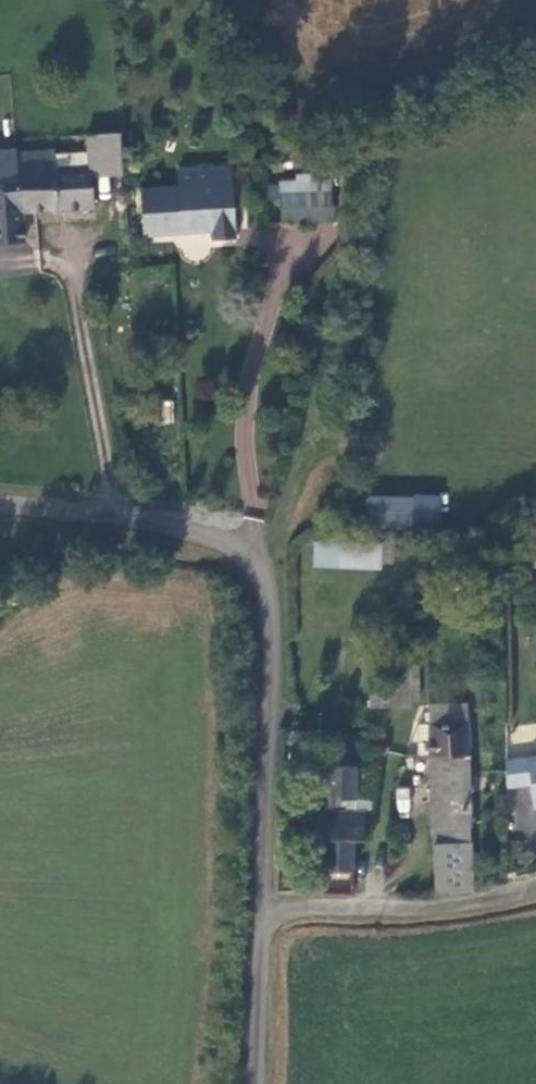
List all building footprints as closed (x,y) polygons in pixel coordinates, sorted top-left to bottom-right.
[(87,134),(90,167),(91,173),(123,171),(120,132),(87,134)] [(25,241),(23,212),(18,153),(17,150),(15,150),(0,151),(0,243),(25,241)] [(91,173),(90,167),(56,170),(56,151),(18,153),(23,212),(36,211),(80,208),(93,207),(91,173)] [(178,170),(179,187),(141,190),(144,234),(212,229),(213,239),(237,237),(232,167),(178,170)] [(280,185),(280,198),(281,224),(333,221),(332,181),(280,182),(280,185)] [(266,198),(280,198),(280,185),(265,185),(266,198)] [(369,527),(414,527),(413,496),(369,495),(369,527)] [(383,543),(314,538),(312,566),(380,571),(383,543)] [(370,706),(411,705),(411,678),(370,679),(370,706)] [(430,723),(431,755),(469,753),(468,720),(468,703),(429,704),(430,721),(430,723)] [(419,755),(431,755),(430,723),(418,724),(419,755)] [(469,753),(431,755),(432,826),(434,827),(435,844),(434,845),(436,894),(474,891),(469,753)] [(506,761),(507,785),(531,783),(533,798),(535,798),(535,757),(506,761)] [(365,810),(354,810),(356,765),(327,764),(325,808),(315,808),(314,836),(324,837),(323,866),(353,868),(354,837),(364,838),(365,810)] [(408,787),(395,788),(396,813),(409,812),(408,787)]
